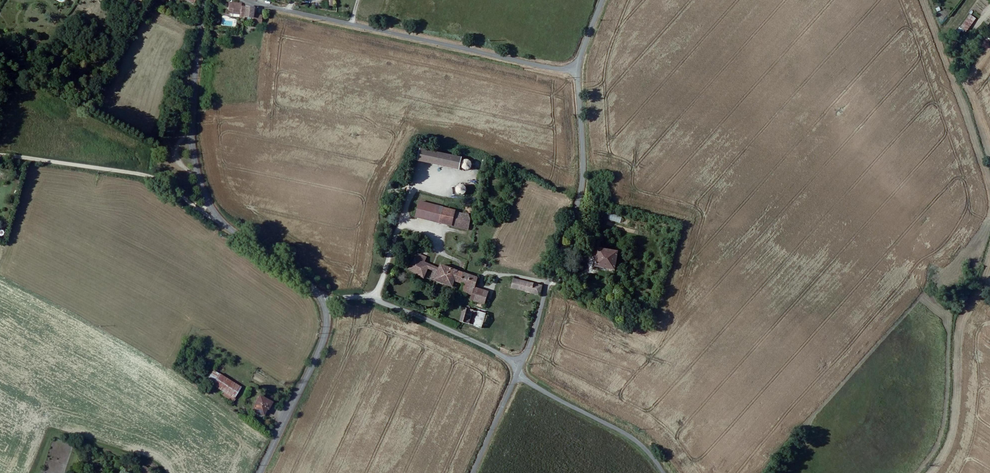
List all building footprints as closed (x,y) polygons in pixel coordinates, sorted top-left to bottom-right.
[(259,25),(260,16),(251,14),(253,8),(247,7),(243,6),(243,5),(241,3),(235,2),(230,2),(228,11),(233,12),(233,14),(241,15),(240,17),(244,18),(245,17),(250,18),(249,23),(259,25)] [(967,33),(976,18),(968,13),(960,28),(967,33)] [(417,149),(414,161),(456,170),(459,158),(417,149)] [(458,163),(458,164),(458,165),(458,166),(458,167),(458,168),(459,168),(459,169),(460,169),(460,170),(461,170),(462,171),(463,171),(464,171),(465,171),(466,170),(467,170),(467,169),(468,169),(468,168),(469,168),(469,167),(469,166),(469,165),(469,164),(469,163),(468,162),(467,161),(466,160),(465,160),(464,160),(463,160),(462,160),(461,160),(460,160),(459,161),(459,162),(458,163)] [(453,190),(452,190),(452,191),(452,192),(452,193),(453,194),(453,195),(454,196),(456,197),(457,197),(458,197),(459,197),(460,197),(461,196),(462,196),(462,195),(463,195),(463,194),(463,193),(463,192),(463,191),(463,190),(463,189),(462,188),(462,187),(461,187),(460,186),(459,186),(458,186),(457,186),(456,186),(455,186),(455,187),(454,187),(454,188),(453,188),(453,189),(453,190)] [(416,215),(437,220),(438,212),(442,213),(445,207),(419,200),(416,215)] [(437,220),(469,228),(471,218),(458,217),(458,212),(455,211),(454,209),(449,208),(445,207),(442,213),(437,220)] [(614,268),(618,251),(599,247),(595,263),(614,268)] [(419,252),(416,257),(425,262),(419,273),(424,276),(429,267),(436,271),(432,278),(435,280),(441,269),(437,267),(430,264),(433,260),(424,255),(419,252)] [(416,257),(410,268),(419,273),(425,262),(416,257)] [(463,281),(465,273),(443,265),(441,269),(435,280),(454,287),(456,282),(457,280),(463,281)] [(479,278),(465,273),(463,281),(457,280),(456,282),(462,284),(464,285),(462,291),(473,294),(472,299),(485,303),(489,292),(477,287),(479,278)] [(541,294),(544,285),(516,279),(513,288),(541,294)] [(462,321),(471,323),(475,310),(466,308),(462,321)] [(475,310),(471,323),(482,327),(486,314),(475,310)] [(236,401),(245,389),(224,375),(218,384),(228,391),(226,394),(236,401)] [(277,404),(265,396),(257,408),(267,414),(271,408),(274,409),(277,404)] [(155,470),(145,465),(140,472),(154,472),(155,470)]
